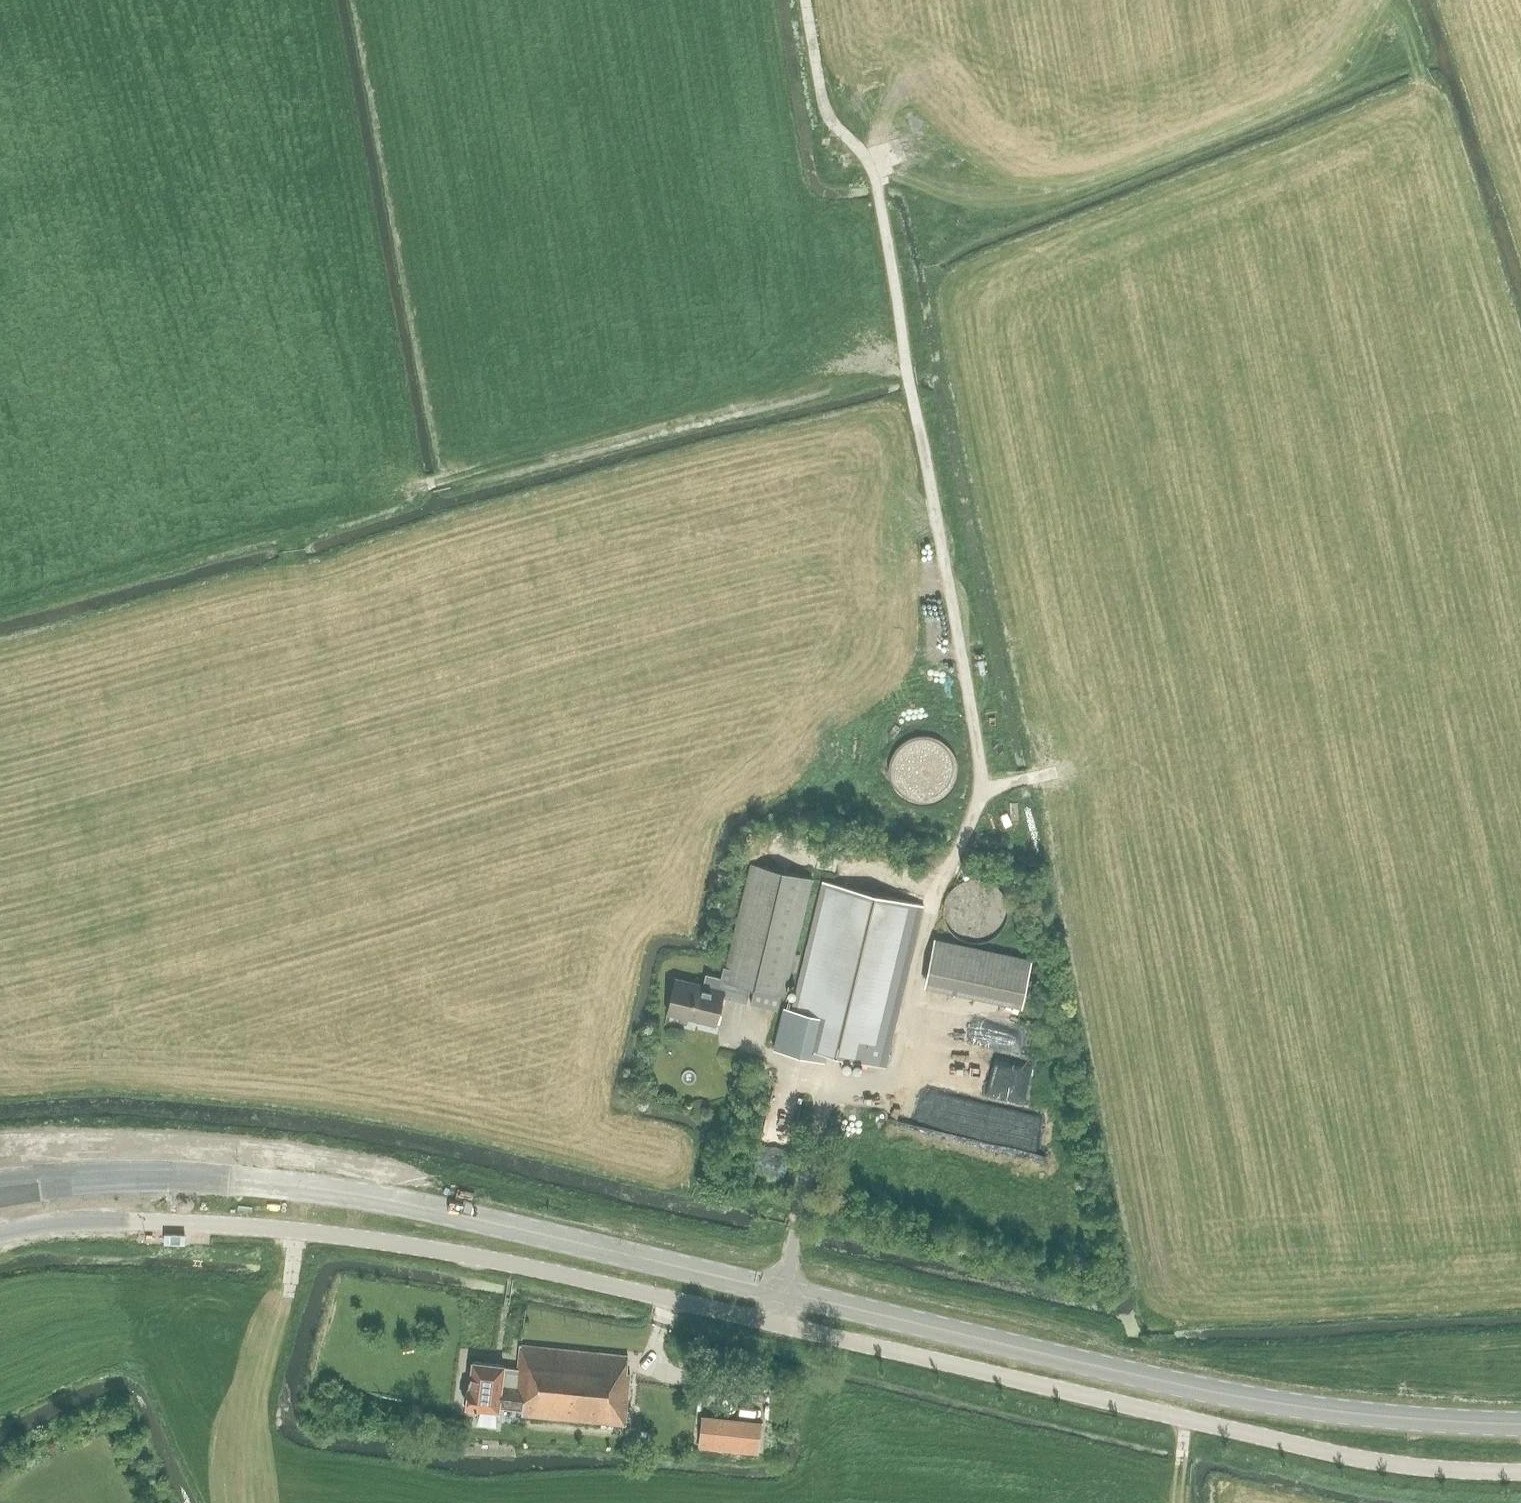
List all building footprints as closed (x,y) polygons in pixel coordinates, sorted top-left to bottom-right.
[(934,804),(936,803),(938,802),(940,801),(944,799),(947,796),(950,793),(953,789),(955,785),(956,783),(957,781),(957,779),(958,777),(958,774),(958,772),(959,769),(958,766),(958,764),(957,761),(956,757),(956,756),(955,754),(954,752),(953,750),(951,748),(950,747),(948,745),(947,743),(944,741),(941,739),(937,737),(932,736),(928,735),(924,735),(920,735),(916,735),(914,736),(911,737),(908,738),(904,741),(900,744),(898,745),(897,747),(895,749),(894,750),(892,753),(891,757),(890,759),(889,761),(889,763),(888,765),(888,768),(888,770),(888,773),(889,776),(889,778),(890,780),(890,782),(891,785),(892,787),(893,789),(895,791),(897,793),(899,796),(902,798),(906,800),(910,803),(912,803),(915,804),(920,805),(923,805),(926,805),(928,805),(931,804),(934,804)] [(785,996),(812,878),(751,864),(726,967),(724,966),(719,989),(676,979),(668,1013),(716,1024),(723,997),(747,1002),(750,988),(785,996)] [(976,944),(981,943),(986,942),(990,940),(995,938),(999,934),(1002,931),(1005,926),(1006,922),(1008,917),(1008,912),(1008,906),(1006,902),(1005,897),(1002,892),(999,889),(995,885),(990,883),(986,881),(981,880),(976,879),(971,880),(966,881),(961,883),(957,885),(953,889),(950,892),(947,897),(945,902),(944,906),(943,912),(944,917),(945,922),(947,926),(950,931),(953,934),(957,938),(961,940),(966,942),(971,943),(976,944)] [(826,882),(794,1014),(784,1012),(775,1052),(824,1064),(827,1054),(884,1067),(922,905),(826,882)] [(1022,1006),(1032,958),(934,938),(924,986),(1022,1006)] [(989,1094),(1023,1103),(1031,1068),(997,1060),(989,1094)] [(627,1372),(628,1355),(521,1345),(518,1369),(504,1367),(504,1365),(472,1362),(469,1388),(468,1388),(468,1391),(464,1393),(463,1401),(466,1404),(466,1407),(499,1411),(499,1407),(522,1409),(522,1415),(625,1424),(630,1373),(627,1372)] [(762,1423),(702,1417),(699,1444),(759,1450),(762,1423)]
